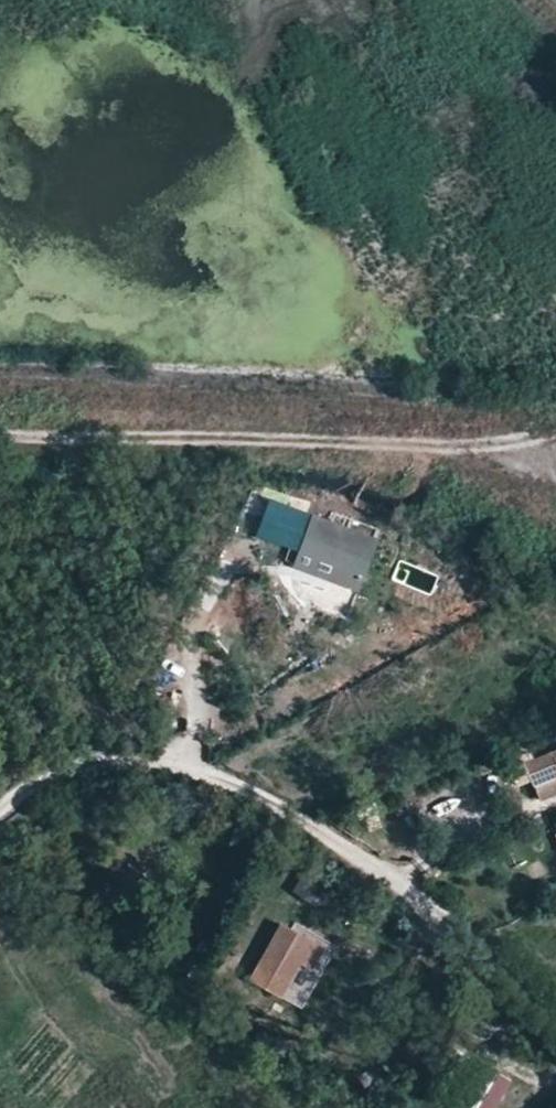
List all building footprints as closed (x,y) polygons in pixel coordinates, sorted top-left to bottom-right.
[(379,541),(273,502),(261,537),(293,548),(304,553),(299,566),(298,569),(326,579),(361,592),(379,541)] [(304,553),(293,548),(288,563),(299,566),(304,553)] [(514,770),(520,784),(534,779),(542,800),(555,795),(555,754),(514,770)] [(300,937),(285,928),(254,984),(284,999),(303,965),(315,971),(326,952),(300,937)] [(514,1079),(496,1071),(479,1107),(500,1107),(514,1079)]
